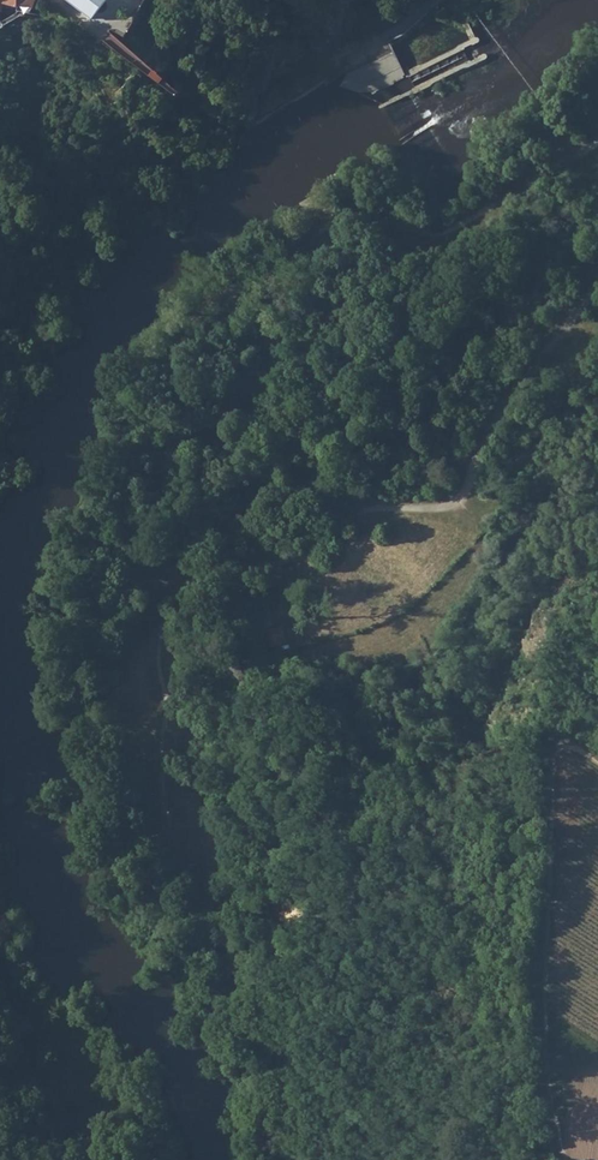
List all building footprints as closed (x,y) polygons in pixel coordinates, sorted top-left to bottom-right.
[(0,9),(6,9),(6,13),(17,13),(18,9),(20,0),(0,0),(0,9)] [(18,9),(32,7),(38,0),(20,0),(18,9)] [(91,18),(105,0),(67,0),(91,18)] [(281,628),(266,634),(273,649),(288,643),(281,628)] [(142,734),(126,733),(125,744),(142,745),(142,734)] [(221,824),(206,811),(198,821),(213,834),(221,824)]
